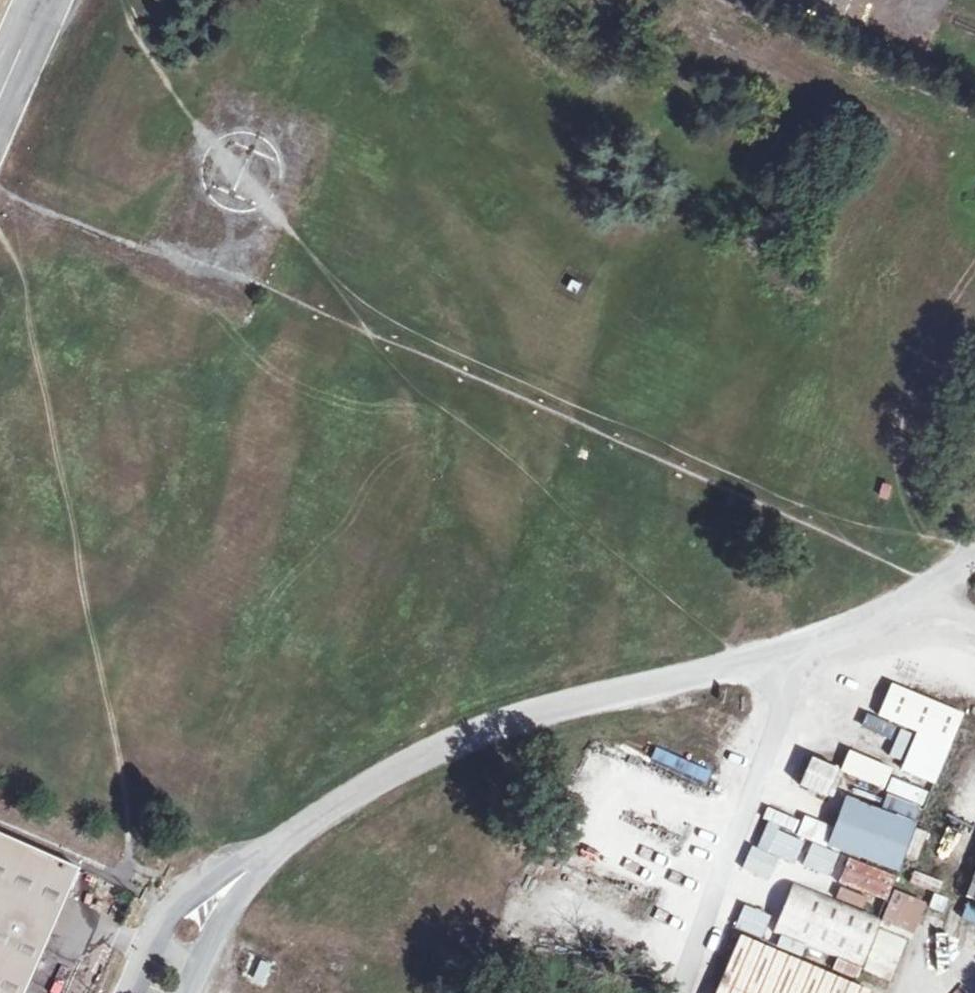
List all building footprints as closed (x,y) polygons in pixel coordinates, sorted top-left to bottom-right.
[(877,718),(915,732),(900,771),(936,785),(964,712),(890,683),(877,718)] [(849,750),(839,772),(882,790),(891,768),(849,750)] [(798,788),(828,799),(839,769),(809,759),(798,788)] [(764,822),(792,832),(797,820),(769,809),(764,822)] [(930,838),(858,809),(836,862),(909,890),(930,838)] [(797,841),(827,844),(829,823),(799,820),(797,841)] [(0,832),(0,979),(41,886),(67,897),(80,868),(0,832)] [(778,858),(795,864),(803,842),(775,832),(768,853),(750,846),(741,870),(770,880),(778,858)] [(907,894),(862,876),(853,897),(898,916),(907,894)] [(0,979),(0,992),(26,992),(67,897),(41,886),(0,979)] [(890,935),(803,895),(779,946),(867,986),(890,935)] [(740,906),(735,930),(763,936),(768,912),(740,906)] [(715,992),(870,992),(871,989),(738,935),(715,992)]
